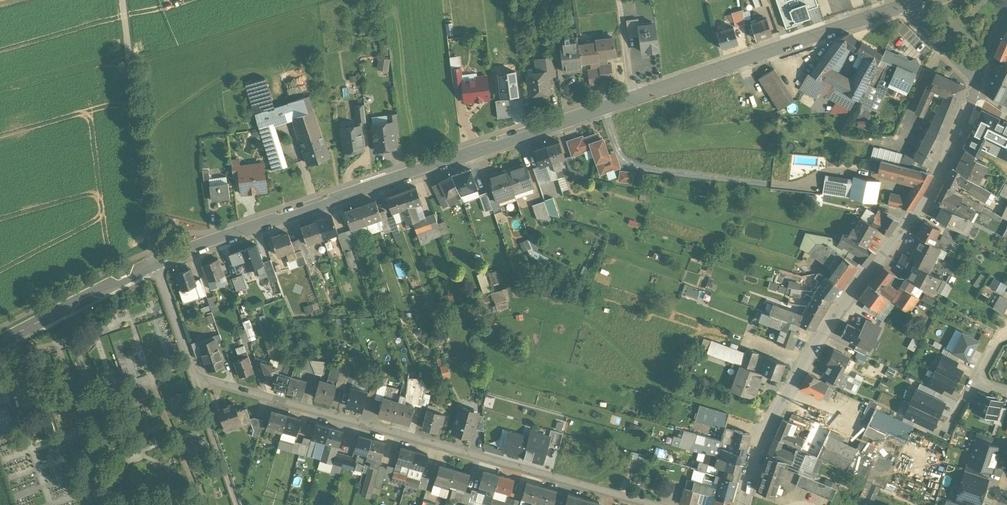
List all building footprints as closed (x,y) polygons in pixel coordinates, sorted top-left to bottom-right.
[(786,0),(775,0),(785,30),(796,26),(795,24),(810,19),(807,10),(805,5),(797,7),(794,0),(787,0),(786,0)] [(797,7),(805,5),(807,10),(818,7),(816,0),(794,0),(797,7)] [(743,10),(731,13),(735,26),(735,27),(745,25),(743,10)] [(766,18),(756,21),(755,19),(750,21),(751,23),(750,23),(752,29),(750,30),(752,35),(754,34),(756,39),(763,36),(765,39),(772,37),(771,34),(772,34),(766,18)] [(638,19),(626,21),(628,38),(640,36),(639,27),(638,19)] [(655,24),(639,27),(640,36),(642,52),(658,50),(655,24)] [(732,27),(716,31),(716,32),(713,33),(715,42),(719,41),(721,48),(737,44),(733,28),(732,27)] [(860,42),(850,35),(849,34),(836,39),(820,62),(830,69),(847,46),(856,52),(860,42)] [(614,38),(595,40),(596,43),(597,43),(599,57),(606,56),(616,55),(614,38)] [(1006,62),(1006,42),(1002,39),(994,56),(1006,62)] [(578,43),(569,44),(568,42),(564,42),(559,43),(562,71),(572,70),(572,68),(581,66),(581,62),(578,46),(578,45),(578,43)] [(880,57),(860,42),(856,52),(865,58),(859,68),(871,74),(880,57)] [(596,43),(578,45),(578,46),(581,62),(591,61),(599,60),(599,57),(597,43),(596,43)] [(959,45),(954,51),(959,56),(964,50),(959,45)] [(885,49),(881,60),(868,85),(876,88),(886,66),(892,53),(892,52),(885,49)] [(899,54),(897,55),(892,53),(886,66),(895,70),(889,82),(898,86),(908,90),(919,65),(918,61),(917,61),(914,60),(910,61),(908,60),(906,57),(899,54)] [(606,56),(599,57),(599,60),(601,80),(613,79),(611,64),(607,65),(606,56)] [(460,57),(450,58),(453,87),(462,86),(462,82),(463,82),(460,57)] [(552,58),(541,59),(543,72),(546,72),(547,77),(554,76),(552,58)] [(391,61),(379,59),(378,71),(389,73),(391,61)] [(541,59),(534,60),(536,73),(543,72),(541,59)] [(1000,59),(992,77),(1003,82),(1006,85),(1006,62),(1000,59)] [(599,60),(591,61),(592,70),(588,70),(590,85),(602,83),(601,80),(599,60)] [(830,69),(820,62),(801,87),(814,95),(816,95),(818,91),(849,108),(854,99),(846,94),(822,81),(828,69),(829,70),(830,69)] [(895,70),(886,66),(876,88),(885,92),(894,96),(898,86),(889,82),(895,70)] [(852,82),(846,94),(854,99),(858,100),(871,74),(859,68),(852,82)] [(794,101),(774,69),(758,79),(779,110),(794,101)] [(829,70),(828,69),(822,81),(846,94),(852,82),(829,70)] [(499,77),(501,98),(506,97),(518,96),(515,72),(507,73),(507,76),(499,77)] [(536,73),(527,75),(529,94),(549,92),(547,77),(546,72),(543,72),(536,73)] [(957,83),(935,73),(929,87),(927,86),(915,112),(922,116),(934,90),(945,95),(951,97),(957,83)] [(486,76),(477,77),(477,80),(463,82),(462,82),(462,86),(465,103),(489,100),(486,76)] [(992,77),(984,92),(1002,104),(1006,95),(1006,85),(1003,82),(992,77)] [(293,79),(294,90),(301,90),(300,78),(293,79)] [(265,79),(246,85),(256,115),(275,109),(265,79)] [(957,83),(951,97),(945,95),(940,105),(937,104),(934,110),(937,111),(926,132),(943,141),(965,86),(957,83)] [(876,88),(868,85),(859,103),(877,111),(885,92),(876,88)] [(312,110),(308,97),(288,104),(289,104),(293,118),(303,148),(323,141),(319,129),(312,110)] [(495,101),(498,120),(511,118),(509,105),(507,105),(506,97),(501,98),(501,100),(495,101)] [(275,109),(256,115),(260,128),(271,125),(293,118),(289,104),(275,109)] [(364,106),(356,107),(358,122),(366,121),(364,106)] [(975,154),(979,146),(1006,160),(1006,122),(1003,120),(1002,123),(998,121),(999,118),(981,109),(976,118),(979,120),(977,125),(974,124),(973,125),(976,127),(974,132),(970,131),(963,147),(967,149),(975,154)] [(397,113),(388,115),(389,123),(392,122),(393,130),(399,130),(397,113)] [(389,123),(373,125),(376,150),(395,148),(393,130),(392,122),(389,123)] [(271,125),(260,128),(267,149),(278,146),(271,125)] [(361,126),(352,128),(352,131),(341,133),(344,152),(345,152),(345,153),(348,156),(353,155),(356,152),(355,150),(364,149),(361,126)] [(943,141),(926,132),(913,158),(913,159),(929,167),(930,167),(943,141)] [(603,138),(600,139),(599,136),(594,138),(593,135),(575,141),(579,154),(592,149),(601,174),(619,168),(615,155),(609,157),(603,138)] [(303,148),(308,163),(328,157),(323,141),(303,148)] [(575,141),(567,144),(567,142),(566,142),(571,156),(579,154),(575,141)] [(559,142),(546,146),(552,163),(559,160),(565,158),(559,142)] [(278,146),(267,149),(274,171),(285,167),(278,146)] [(546,146),(533,151),(539,167),(546,165),(552,163),(546,146)] [(975,154),(967,149),(964,154),(973,158),(975,154)] [(913,158),(905,154),(899,166),(919,170),(927,172),(929,167),(913,159),(913,158)] [(973,158),(964,154),(956,170),(961,173),(960,174),(977,184),(987,165),(973,158)] [(577,173),(571,156),(565,158),(571,175),(577,173)] [(239,160),(231,161),(233,179),(240,178),(239,167),(240,167),(239,160)] [(559,160),(552,163),(555,170),(555,172),(562,169),(559,160)] [(891,163),(881,161),(878,169),(888,171),(891,163)] [(207,162),(201,162),(204,183),(210,182),(207,162)] [(552,163),(546,165),(548,172),(555,170),(552,163)] [(899,166),(891,163),(888,171),(878,169),(877,173),(895,178),(899,166)] [(525,164),(506,170),(514,193),(532,186),(525,164)] [(264,170),(251,171),(250,166),(240,167),(239,167),(240,178),(242,194),(266,191),(264,170)] [(919,170),(899,166),(895,178),(915,184),(912,191),(920,195),(925,186),(932,174),(927,172),(919,170)] [(565,177),(562,169),(555,172),(557,178),(558,180),(565,177)] [(977,184),(960,174),(961,173),(956,170),(952,169),(944,185),(953,190),(957,182),(973,192),(978,184),(977,184)] [(470,170),(451,176),(460,195),(477,189),(470,170)] [(506,170),(488,176),(492,188),(495,198),(496,201),(498,201),(515,195),(514,193),(506,170)] [(555,170),(548,172),(551,181),(557,178),(555,172),(555,170)] [(879,181),(854,176),(852,183),(851,187),(849,198),(875,203),(879,181)] [(451,177),(440,183),(445,193),(447,198),(456,193),(459,199),(462,198),(451,177)] [(832,196),(841,197),(844,185),(851,187),(852,183),(840,180),(826,178),(823,195),(825,195),(832,196)] [(228,183),(210,185),(212,201),(220,200),(221,203),(230,202),(228,183)] [(445,193),(440,183),(432,186),(438,197),(445,193)] [(994,194),(978,184),(973,192),(989,202),(994,194)] [(1005,184),(999,194),(1006,198),(1006,185),(1005,184)] [(841,197),(849,198),(851,187),(844,185),(841,197)] [(944,185),(943,185),(934,202),(943,206),(954,212),(958,204),(961,199),(949,193),(951,189),(944,185)] [(416,188),(402,192),(413,222),(419,220),(414,206),(422,203),(416,188)] [(489,200),(495,198),(492,188),(486,190),(486,192),(489,200)] [(908,198),(891,193),(888,204),(911,209),(920,195),(912,191),(908,198)] [(402,192),(387,198),(392,213),(404,209),(405,213),(403,214),(407,225),(413,223),(413,222),(402,192)] [(486,192),(479,195),(485,212),(492,209),(489,200),(486,192)] [(445,193),(438,197),(442,206),(450,202),(447,198),(445,193)] [(496,201),(495,198),(489,200),(492,209),(494,214),(502,211),(498,201),(496,201)] [(553,198),(544,201),(549,215),(559,218),(559,217),(553,198)] [(544,201),(532,205),(537,219),(549,215),(544,201)] [(375,202),(367,205),(367,206),(360,208),(366,224),(372,222),(372,220),(380,217),(379,213),(375,202)] [(426,217),(422,203),(414,206),(419,220),(426,217)] [(977,214),(958,204),(954,212),(973,222),(977,214)] [(954,212),(943,206),(936,219),(965,236),(973,222),(954,212)] [(360,208),(345,213),(350,228),(352,227),(358,225),(359,226),(366,224),(360,208)] [(385,211),(379,213),(380,217),(381,220),(383,225),(389,223),(387,219),(385,211)] [(885,217),(877,211),(873,217),(874,218),(870,224),(876,228),(888,236),(898,220),(887,215),(885,217)] [(419,220),(413,222),(413,223),(417,235),(439,227),(434,214),(426,217),(419,220)] [(394,216),(387,219),(389,223),(394,237),(400,234),(394,216)] [(332,217),(317,222),(323,239),(330,237),(329,235),(336,233),(337,235),(338,234),(337,232),(332,217)] [(870,224),(861,218),(858,224),(867,229),(870,224)] [(939,229),(924,221),(916,236),(921,238),(931,244),(934,239),(935,236),(939,229)] [(317,222),(301,228),(304,237),(307,245),(308,245),(307,243),(314,240),(315,242),(323,239),(317,222)] [(979,225),(973,222),(965,236),(971,239),(979,225)] [(867,229),(858,224),(854,230),(852,228),(847,236),(854,239),(853,240),(865,247),(876,228),(870,224),(867,229)] [(358,244),(352,227),(350,228),(345,229),(351,246),(358,244)] [(345,229),(337,232),(338,234),(350,270),(358,268),(351,246),(345,229)] [(288,234),(281,236),(280,234),(272,237),(274,245),(277,256),(278,255),(278,254),(285,251),(286,253),(294,250),(291,242),(288,234)] [(839,254),(842,245),(838,242),(833,239),(808,234),(802,248),(808,253),(816,243),(826,244),(837,252),(839,254)] [(941,234),(939,238),(937,241),(948,247),(949,245),(952,240),(941,234)] [(875,253),(866,247),(865,247),(853,240),(854,239),(847,236),(843,235),(838,242),(842,245),(845,247),(860,256),(853,265),(856,267),(860,271),(875,253)] [(304,237),(297,240),(301,250),(303,255),(306,264),(314,261),(308,245),(307,245),(304,237)] [(931,244),(921,238),(910,258),(928,267),(940,248),(931,244)] [(525,251),(532,247),(528,239),(521,242),(525,251)] [(934,239),(931,244),(940,248),(946,251),(948,247),(937,241),(934,239)] [(297,240),(291,242),(294,250),(294,252),(301,250),(297,240)] [(833,257),(837,252),(826,244),(816,243),(808,253),(826,266),(833,257)] [(257,245),(230,255),(237,273),(263,264),(263,263),(257,245)] [(961,251),(949,245),(948,247),(946,251),(958,258),(961,251)] [(860,256),(845,247),(841,256),(844,258),(853,265),(860,256)] [(294,250),(286,253),(289,260),(303,255),(301,250),(294,252),(294,250)] [(839,254),(837,252),(833,257),(841,262),(844,258),(841,256),(839,254)] [(910,258),(903,254),(898,263),(903,265),(911,270),(914,264),(926,270),(928,267),(910,258)] [(841,262),(828,280),(840,288),(856,267),(853,265),(844,258),(841,262)] [(898,263),(890,258),(882,267),(893,274),(896,276),(903,265),(898,263)] [(218,259),(211,262),(208,261),(204,263),(203,265),(208,282),(224,276),(222,270),(225,269),(224,265),(221,266),(218,259)] [(263,263),(263,264),(273,292),(281,290),(271,260),(263,263)] [(926,270),(914,264),(911,270),(906,279),(915,284),(933,292),(941,279),(927,272),(928,271),(926,270)] [(882,267),(869,285),(888,299),(890,300),(897,291),(886,284),(893,274),(882,267)] [(499,269),(488,273),(492,285),(503,281),(499,269)] [(191,270),(176,275),(182,290),(196,285),(195,281),(191,270)] [(487,272),(478,274),(481,290),(490,288),(487,272)] [(979,286),(986,277),(981,273),(974,283),(979,286)] [(828,280),(820,274),(818,274),(817,275),(823,280),(814,292),(831,301),(833,299),(840,288),(828,280)] [(896,276),(893,274),(886,284),(897,291),(900,287),(905,278),(898,278),(896,276)] [(242,275),(232,278),(237,292),(247,288),(242,275)] [(224,276),(208,282),(211,290),(228,284),(224,276)] [(1006,284),(995,277),(990,285),(1002,292),(1006,284)] [(906,279),(905,278),(900,287),(910,293),(915,284),(906,279)] [(200,279),(195,281),(196,285),(201,298),(206,296),(200,279)] [(196,285),(182,290),(179,291),(184,304),(201,298),(196,285)] [(888,299),(869,285),(863,293),(865,295),(861,301),(865,304),(874,310),(872,314),(875,316),(888,299)] [(804,291),(800,291),(794,290),(788,288),(780,286),(779,293),(787,293),(791,295),(790,297),(803,298),(804,291)] [(897,291),(890,300),(908,312),(918,299),(910,293),(900,287),(897,291)] [(687,288),(685,295),(697,298),(699,291),(687,288)] [(510,308),(506,289),(489,293),(493,311),(510,308)] [(831,301),(814,292),(806,307),(822,316),(831,301)] [(699,293),(697,298),(708,302),(709,296),(699,293)] [(999,295),(992,308),(1003,314),(1006,307),(1006,299),(999,295)] [(219,310),(214,296),(207,298),(212,312),(219,310)] [(318,304),(313,306),(314,311),(316,311),(317,316),(322,315),(321,310),(319,310),(318,304)] [(865,304),(862,308),(872,314),(874,310),(865,304)] [(311,305),(303,307),(305,315),(313,313),(311,305)] [(822,316),(806,307),(803,312),(802,316),(773,305),(770,314),(782,319),(796,324),(802,326),(813,330),(822,316)] [(767,313),(761,311),(759,318),(765,320),(767,313)] [(770,314),(767,313),(765,320),(764,323),(779,328),(780,329),(781,327),(780,326),(782,319),(770,314)] [(206,325),(213,323),(211,316),(204,319),(206,325)] [(796,324),(782,319),(780,326),(781,327),(783,327),(784,326),(794,330),(796,324)] [(862,332),(856,345),(867,350),(878,327),(865,320),(860,331),(862,332)] [(250,342),(257,339),(250,321),(243,323),(246,330),(250,342)] [(860,331),(847,325),(841,338),(856,345),(862,332),(860,331)] [(794,330),(784,326),(783,327),(781,327),(780,329),(779,328),(774,342),(792,349),(798,332),(794,330)] [(246,330),(240,332),(244,343),(250,342),(246,330)] [(960,356),(968,360),(978,342),(962,333),(952,351),(960,356)] [(219,335),(213,337),(214,339),(218,349),(219,351),(224,349),(219,335)] [(284,337),(273,341),(276,352),(288,348),(284,337)] [(200,344),(199,344),(203,354),(218,349),(214,339),(200,344)] [(708,353),(741,366),(746,353),(713,340),(708,353)] [(199,341),(191,344),(196,358),(203,356),(203,354),(199,344),(200,344),(199,341)] [(273,341),(266,343),(270,354),(276,352),(273,341)] [(856,345),(854,350),(859,352),(864,355),(867,350),(856,345)] [(306,371),(313,368),(310,361),(303,346),(296,348),(306,371)] [(246,357),(242,347),(241,347),(235,349),(239,359),(246,357)] [(958,362),(960,356),(952,351),(945,348),(942,353),(943,354),(958,362)] [(218,349),(203,354),(203,356),(208,371),(223,365),(219,351),(218,349)] [(757,353),(747,349),(746,353),(741,366),(750,369),(751,369),(757,353)] [(833,350),(827,364),(828,365),(842,371),(848,358),(833,350)] [(864,355),(859,352),(854,360),(858,363),(856,366),(865,371),(871,359),(864,355)] [(768,357),(757,353),(751,369),(762,373),(768,357)] [(958,362),(943,354),(940,360),(955,367),(958,362)] [(239,359),(233,361),(239,377),(240,377),(242,378),(246,377),(246,375),(253,372),(247,356),(246,357),(239,359)] [(277,368),(268,365),(269,361),(255,357),(262,378),(270,381),(273,371),(275,372),(276,372),(277,368)] [(784,363),(768,357),(762,373),(767,375),(778,379),(784,363)] [(955,367),(940,360),(930,380),(944,388),(951,392),(962,371),(955,367)] [(279,362),(269,361),(268,365),(277,368),(276,372),(282,374),(285,364),(279,362)] [(325,362),(317,361),(316,362),(310,361),(313,368),(315,373),(315,374),(321,375),(325,362)] [(294,366),(285,364),(282,374),(291,376),(294,366)] [(842,371),(828,365),(822,377),(827,380),(838,386),(841,387),(845,381),(848,375),(842,371)] [(300,379),(296,378),(299,368),(294,366),(291,376),(286,392),(302,397),(307,381),(300,379)] [(341,366),(339,375),(337,382),(335,388),(343,390),(349,368),(341,366)] [(750,369),(741,366),(732,390),(754,398),(760,381),(747,376),(750,369)] [(751,369),(750,369),(747,376),(760,381),(764,382),(767,375),(762,373),(751,369)] [(919,373),(915,371),(911,379),(915,381),(919,373)] [(276,372),(275,372),(273,381),(271,388),(286,392),(291,376),(282,374),(276,372)] [(339,375),(329,372),(327,380),(337,382),(339,375)] [(817,379),(808,374),(800,388),(821,399),(827,387),(824,385),(816,381),(817,379)] [(856,379),(848,375),(845,381),(853,386),(856,379)] [(422,379),(408,379),(406,398),(404,404),(414,407),(414,405),(421,407),(421,405),(425,387),(422,379)] [(327,383),(319,381),(314,398),(331,402),(335,388),(337,382),(327,380),(327,383)] [(827,380),(824,385),(827,387),(834,390),(836,391),(838,386),(827,380)] [(944,388),(930,380),(926,386),(941,394),(944,388)] [(845,381),(841,387),(850,391),(853,386),(845,381)] [(5,382),(0,383),(0,432),(19,425),(5,382)] [(368,394),(375,396),(378,385),(371,383),(368,394)] [(915,391),(932,400),(936,392),(919,384),(915,391)] [(386,387),(378,385),(375,396),(374,399),(382,401),(383,398),(385,393),(386,387)] [(827,387),(821,399),(828,402),(834,390),(827,387)] [(367,393),(351,388),(349,396),(350,396),(347,406),(354,408),(353,409),(362,411),(367,393)] [(915,391),(909,404),(937,417),(943,404),(932,400),(915,391)] [(399,397),(385,393),(383,398),(398,402),(399,397)] [(985,394),(980,393),(974,412),(994,418),(996,419),(1000,407),(1002,402),(985,396),(985,394)] [(406,398),(399,396),(399,397),(398,402),(393,419),(393,420),(410,425),(414,407),(404,404),(406,398)] [(398,402),(383,398),(382,401),(378,415),(393,419),(398,402)] [(233,403),(226,406),(226,408),(218,411),(225,431),(241,425),(237,412),(235,405),(234,405),(233,403)] [(937,417),(909,404),(904,415),(916,421),(932,428),(937,417)] [(428,407),(421,405),(421,407),(418,420),(424,422),(427,410),(428,407)] [(699,405),(695,421),(716,427),(725,429),(729,415),(699,405)] [(867,406),(864,413),(871,416),(874,409),(867,406)] [(1006,409),(1000,407),(996,419),(994,418),(993,422),(1001,425),(1006,409)] [(471,411),(460,408),(453,432),(471,437),(473,429),(477,415),(476,414),(476,416),(470,414),(471,411)] [(246,409),(237,412),(241,425),(250,422),(250,420),(246,409)] [(871,416),(863,434),(881,442),(885,433),(905,443),(912,426),(874,409),(871,416)] [(445,415),(427,410),(424,422),(422,428),(437,433),(439,424),(442,424),(445,415)] [(287,416),(272,412),(267,430),(281,434),(282,432),(287,416)] [(483,416),(477,415),(473,429),(484,432),(483,416)] [(813,423),(794,415),(791,423),(797,425),(796,426),(810,431),(813,423)] [(301,420),(287,416),(282,432),(296,436),(301,420)] [(254,418),(250,420),(250,422),(253,431),(252,436),(258,437),(262,421),(254,418)] [(791,423),(782,420),(774,438),(781,441),(793,446),(797,439),(792,437),(796,426),(797,425),(791,423)] [(704,436),(713,439),(716,427),(695,421),(694,423),(707,427),(704,436)] [(928,427),(916,421),(913,426),(926,432),(928,427)] [(628,432),(638,435),(640,426),(630,423),(628,432)] [(804,442),(800,450),(804,452),(816,457),(817,458),(823,445),(829,431),(830,429),(813,423),(810,431),(804,442)] [(329,428),(316,424),(315,431),(312,430),(311,434),(313,435),(312,440),(313,440),(312,443),(314,444),(314,442),(317,443),(317,441),(325,443),(329,428)] [(713,439),(721,441),(725,429),(716,427),(713,439)] [(343,432),(329,428),(325,443),(338,447),(339,447),(343,432)] [(750,435),(735,430),(734,431),(725,429),(721,441),(736,445),(747,448),(750,435)] [(563,433),(550,430),(548,437),(549,437),(547,445),(559,449),(563,433)] [(671,445),(684,449),(689,432),(679,430),(678,437),(673,435),(671,445)] [(829,431),(823,445),(852,459),(856,449),(829,436),(831,432),(829,431)] [(295,442),(296,436),(282,432),(281,434),(279,441),(294,446),(295,442)] [(684,449),(705,454),(707,445),(702,443),(704,436),(689,432),(684,449)] [(993,438),(976,432),(974,439),(976,439),(991,444),(993,438)] [(881,442),(864,479),(869,482),(879,487),(884,489),(905,443),(885,433),(881,442)] [(536,441),(510,434),(505,451),(524,457),(524,458),(542,463),(547,445),(549,437),(548,437),(538,434),(536,441)] [(881,442),(863,434),(856,449),(852,459),(846,471),(853,474),(864,479),(881,442)] [(371,440),(358,436),(354,452),(359,453),(365,455),(364,457),(366,458),(367,455),(371,440)] [(706,455),(709,455),(712,446),(720,448),(734,452),(736,445),(721,441),(713,439),(704,436),(702,443),(707,445),(705,454),(706,455)] [(301,444),(311,447),(310,450),(314,451),(317,443),(314,442),(314,444),(312,443),(313,440),(312,440),(303,437),(301,444)] [(794,455),(778,449),(781,441),(774,438),(768,455),(774,458),(775,457),(788,463),(790,464),(794,455)] [(640,453),(662,460),(665,450),(635,442),(635,441),(629,439),(626,450),(633,452),(635,446),(641,448),(640,453)] [(804,442),(797,439),(793,446),(796,448),(800,450),(804,442)] [(991,444),(976,439),(972,452),(995,459),(997,454),(998,454),(999,449),(998,446),(991,444)] [(385,444),(371,440),(367,455),(373,457),(381,459),(385,444)] [(277,449),(291,453),(294,446),(279,441),(277,449)] [(317,443),(314,451),(322,453),(325,443),(317,441),(317,443)] [(294,446),(291,453),(298,455),(298,454),(301,444),(295,442),(294,446)] [(338,447),(325,443),(322,453),(320,460),(332,464),(334,464),(337,454),(338,447)] [(301,444),(298,454),(307,457),(309,449),(310,450),(311,447),(301,444)] [(747,448),(736,445),(734,452),(720,448),(717,458),(742,464),(747,448)] [(852,459),(823,445),(817,458),(846,471),(852,459)] [(712,446),(709,455),(717,458),(720,448),(712,446)] [(414,452),(400,448),(399,454),(397,461),(396,463),(409,467),(414,452)] [(804,452),(800,450),(796,448),(794,455),(790,464),(788,463),(787,464),(793,466),(793,468),(795,469),(795,468),(797,469),(798,467),(804,452)] [(307,457),(320,460),(322,453),(314,451),(310,450),(309,449),(307,457)] [(427,456),(414,452),(409,467),(423,471),(427,456)] [(816,457),(804,452),(798,467),(807,470),(810,472),(816,457)] [(991,472),(995,459),(972,452),(968,464),(983,469),(991,472)] [(364,465),(366,458),(364,457),(365,455),(359,453),(356,462),(364,465)] [(344,456),(337,454),(334,464),(332,464),(330,471),(339,473),(341,467),(344,456)] [(706,455),(704,463),(706,464),(715,467),(717,458),(709,455),(706,455)] [(774,458),(768,455),(755,491),(773,498),(784,468),(786,468),(787,464),(788,463),(775,457),(774,458)] [(352,458),(344,456),(341,467),(349,469),(351,461),(352,458)] [(370,466),(378,469),(378,468),(381,459),(373,457),(370,466)] [(816,457),(810,472),(815,474),(818,466),(849,481),(853,474),(846,471),(817,458),(816,457)] [(742,464),(717,458),(715,467),(729,470),(727,478),(737,481),(742,464)] [(356,462),(351,461),(349,469),(362,473),(364,465),(356,462)] [(704,463),(699,462),(697,470),(706,472),(707,466),(706,464),(704,463)] [(409,467),(396,463),(395,469),(387,466),(386,470),(383,478),(404,484),(406,477),(409,467)] [(981,476),(983,469),(968,464),(966,464),(964,470),(965,471),(981,476)] [(370,466),(364,465),(362,473),(365,474),(374,476),(376,477),(378,469),(370,466)] [(454,470),(440,466),(435,481),(450,485),(450,484),(454,470)] [(423,471),(409,467),(406,477),(420,481),(421,478),(423,471)] [(807,470),(798,467),(797,469),(796,473),(800,474),(805,476),(807,470)] [(374,476),(371,487),(380,490),(383,478),(386,470),(378,468),(378,469),(376,477),(374,476)] [(470,474),(454,470),(450,484),(466,489),(470,474)] [(499,475),(484,471),(479,487),(481,487),(490,490),(494,491),(494,489),(499,475)] [(961,482),(984,489),(988,478),(981,476),(965,471),(961,482)] [(374,476),(365,474),(359,497),(368,499),(371,487),(374,476)] [(805,476),(800,474),(795,485),(831,500),(835,489),(805,476)] [(514,479),(499,475),(494,489),(508,493),(510,493),(514,479)] [(716,475),(714,481),(718,483),(717,487),(703,483),(701,488),(700,492),(715,496),(732,501),(737,481),(727,478),(716,475)] [(420,481),(406,477),(404,484),(418,488),(420,481)] [(428,480),(421,478),(420,481),(418,488),(415,496),(423,498),(428,480)] [(703,483),(687,479),(685,488),(693,490),(700,492),(701,488),(703,483)] [(435,481),(432,494),(446,498),(450,485),(435,481)] [(879,487),(869,482),(867,486),(870,487),(864,500),(872,504),(879,487)] [(961,482),(955,502),(963,504),(979,504),(984,489),(961,482)] [(541,487),(525,483),(521,498),(532,502),(536,503),(541,487)] [(466,489),(450,484),(450,485),(446,498),(446,500),(462,504),(467,504),(470,494),(465,492),(466,489)] [(481,487),(479,493),(471,491),(470,494),(467,504),(476,504),(477,502),(484,504),(486,494),(489,495),(490,490),(481,487)] [(541,487),(536,503),(544,504),(552,504),(556,491),(541,487)] [(685,488),(680,504),(697,504),(697,503),(700,492),(693,490),(685,488)] [(506,502),(507,497),(508,493),(494,489),(494,491),(493,496),(492,498),(504,501),(506,502)] [(489,495),(486,494),(484,504),(487,504),(490,504),(492,498),(493,496),(489,495)] [(567,494),(564,504),(582,504),(583,498),(567,494)] [(715,496),(712,504),(731,504),(732,501),(715,496)]
